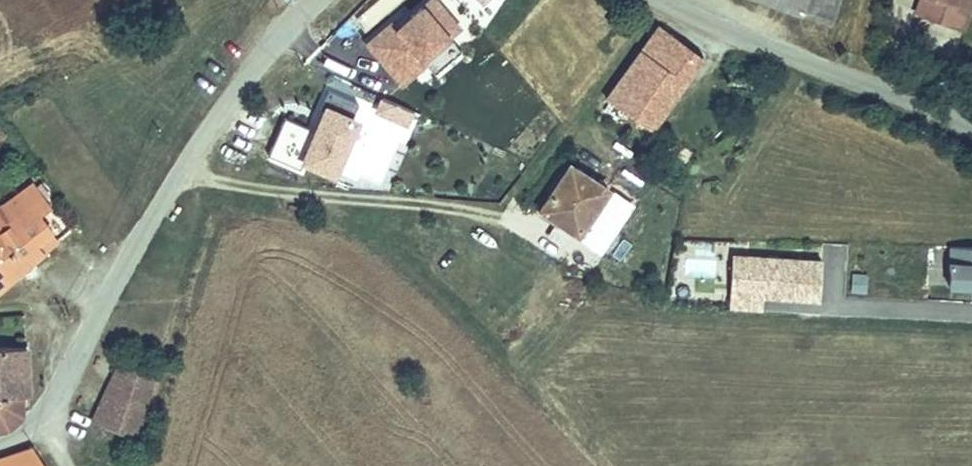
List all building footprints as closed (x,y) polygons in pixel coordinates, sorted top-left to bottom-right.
[(430,60),(438,69),(466,44),(426,0),(411,0),(364,41),(402,84),(430,60)] [(801,14),(806,0),(763,0),(801,14)] [(801,14),(831,23),(839,0),(806,0),(801,14)] [(959,21),(965,3),(971,5),(971,3),(971,0),(926,0),(923,10),(959,21)] [(959,21),(970,25),(971,21),(971,3),(971,5),(965,3),(959,21)] [(699,54),(659,25),(606,97),(648,126),(699,54)] [(272,152),(342,173),(365,99),(325,87),(314,123),(283,114),(272,152)] [(381,93),(375,110),(415,125),(421,108),(381,93)] [(531,202),(568,228),(601,184),(562,159),(531,202)] [(47,249),(41,239),(49,232),(37,216),(49,206),(32,183),(1,207),(11,218),(0,227),(0,287),(47,249)] [(950,241),(948,284),(971,285),(971,243),(950,241)] [(763,311),(764,296),(822,299),(824,253),(731,248),(727,309),(763,311)] [(30,349),(29,320),(0,322),(0,351),(30,349)] [(24,397),(33,397),(30,349),(0,351),(0,399),(24,397)] [(96,422),(137,440),(155,391),(138,384),(141,373),(123,365),(103,406),(96,422)] [(26,420),(24,397),(0,399),(0,430),(18,425),(26,420)] [(31,447),(11,455),(0,458),(0,465),(44,465),(31,447)]
